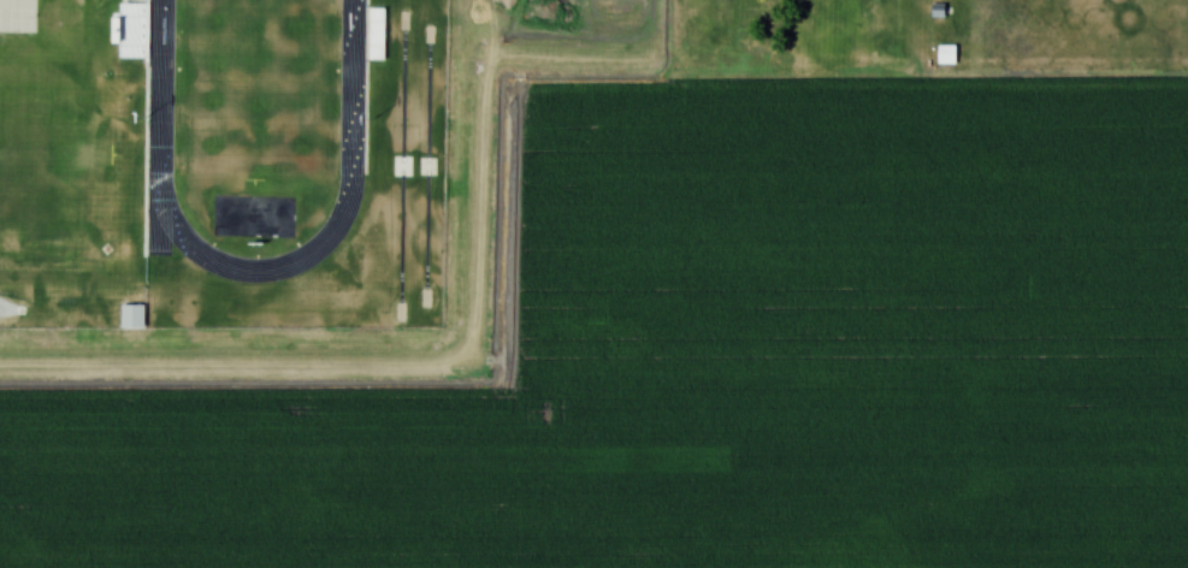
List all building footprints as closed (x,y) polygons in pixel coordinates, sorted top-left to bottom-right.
[(37,33),(37,0),(0,0),(0,33),(37,33)] [(113,18),(113,43),(120,43),(120,58),(149,58),(149,4),(120,4),(120,18),(113,18)] [(932,16),(944,16),(944,6),(932,6),(932,16)] [(365,60),(385,60),(385,8),(365,8),(365,60)] [(956,45),(938,45),(938,65),(956,65),(956,45)] [(121,329),(145,329),(145,305),(121,305),(121,329)]
